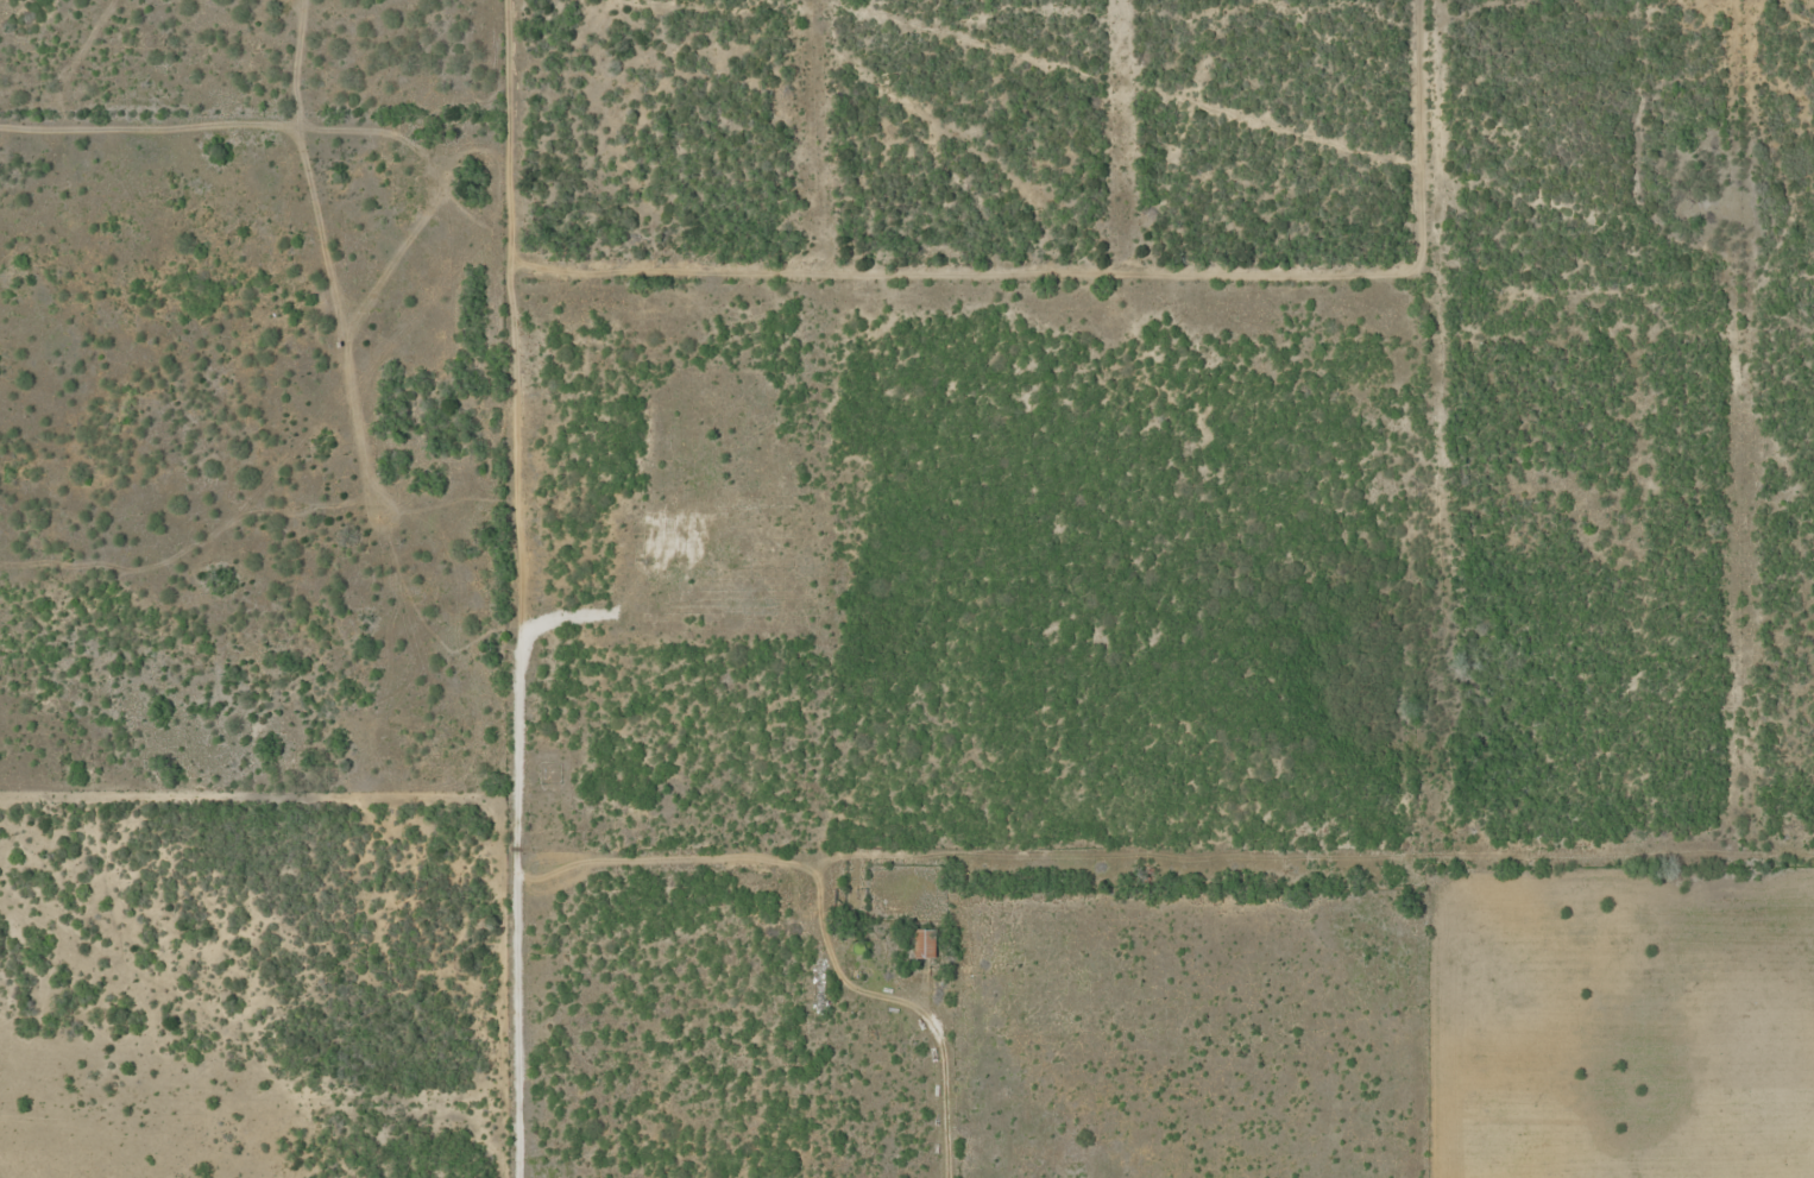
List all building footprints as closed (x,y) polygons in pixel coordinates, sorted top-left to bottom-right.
[(936,928),(915,928),(915,958),(936,958),(936,928)]
